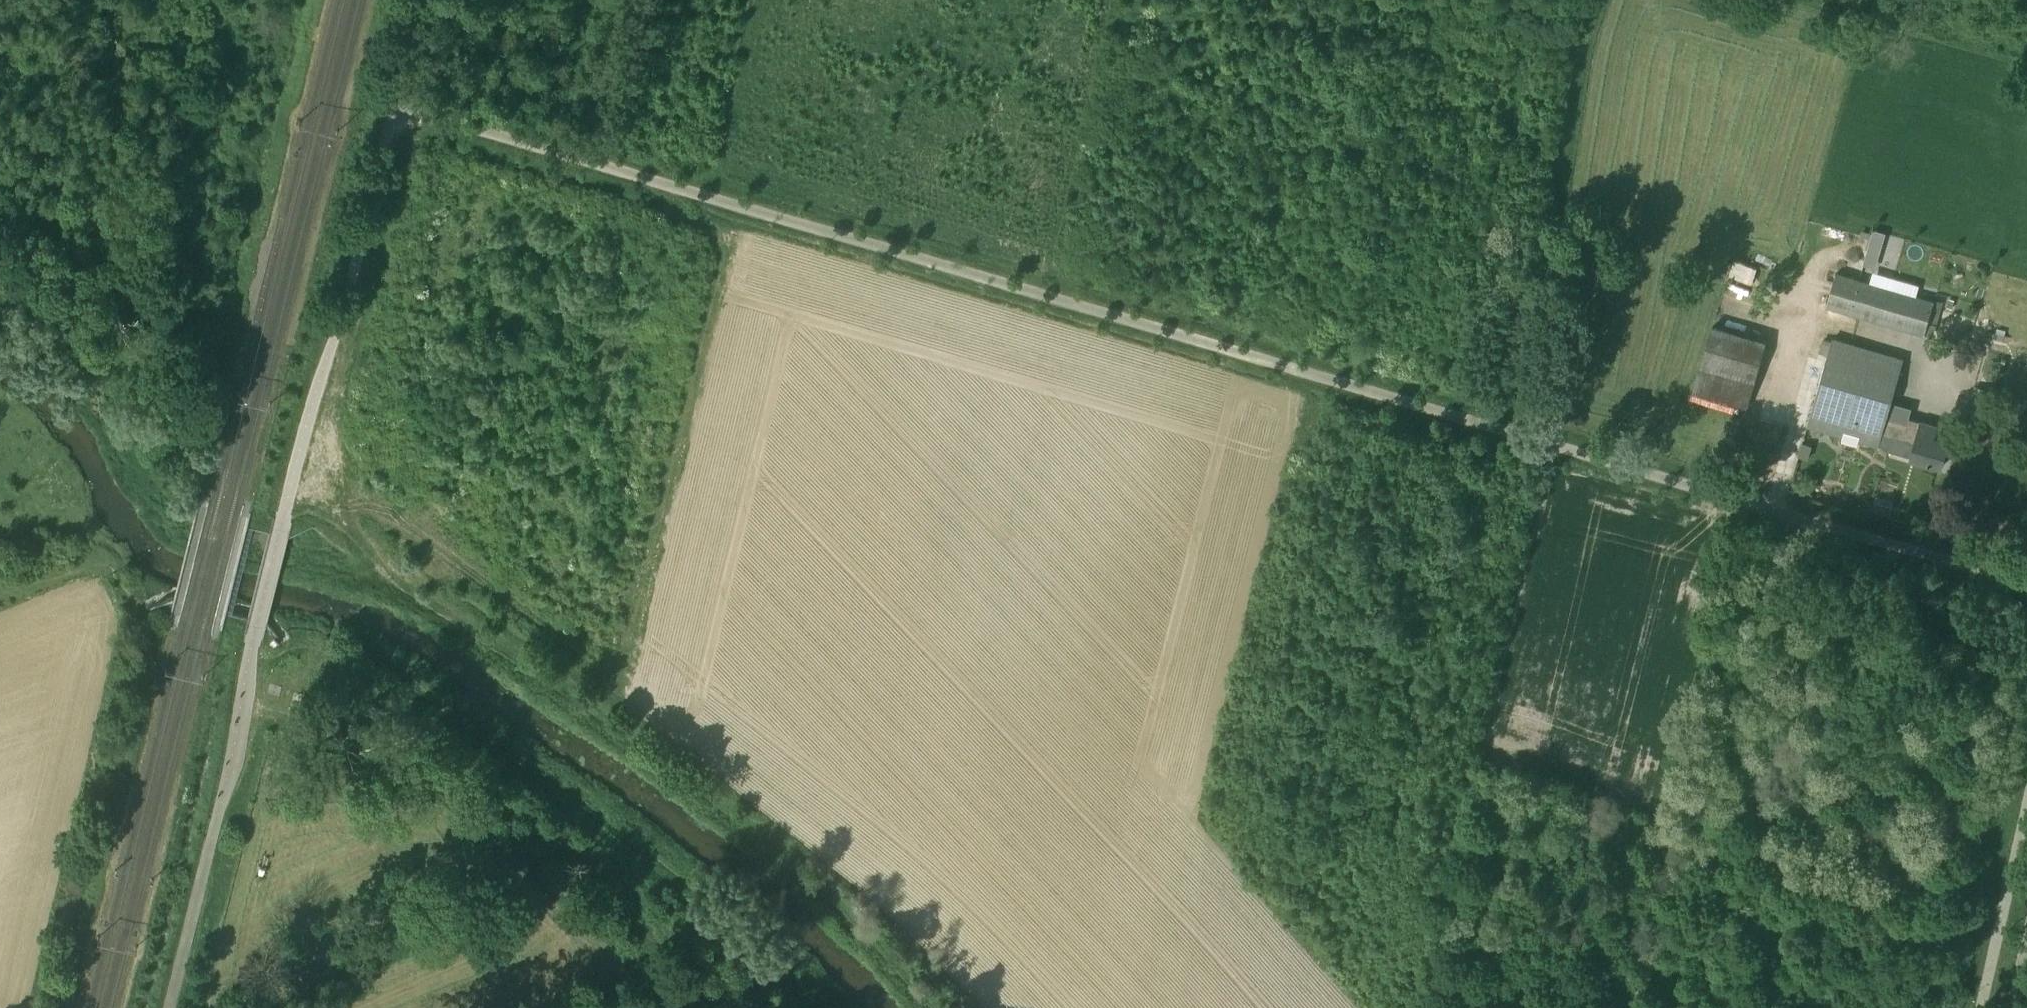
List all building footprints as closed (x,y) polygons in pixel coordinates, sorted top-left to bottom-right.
[(1893,275),(1904,237),(1870,228),(1860,265),(1893,275)] [(1829,301),(1928,329),(1937,294),(1839,267),(1829,301)] [(1747,410),(1766,340),(1713,326),(1695,396),(1747,410)] [(1914,444),(1910,460),(1941,468),(1948,443),(1934,439),(1937,427),(1907,419),(1907,422),(1886,416),(1902,358),(1833,339),(1809,427),(1877,446),(1879,442),(1881,442),(1881,440),(1879,440),(1881,435),(1898,440),(1897,442),(1900,443),(1900,440),(1914,444)]
